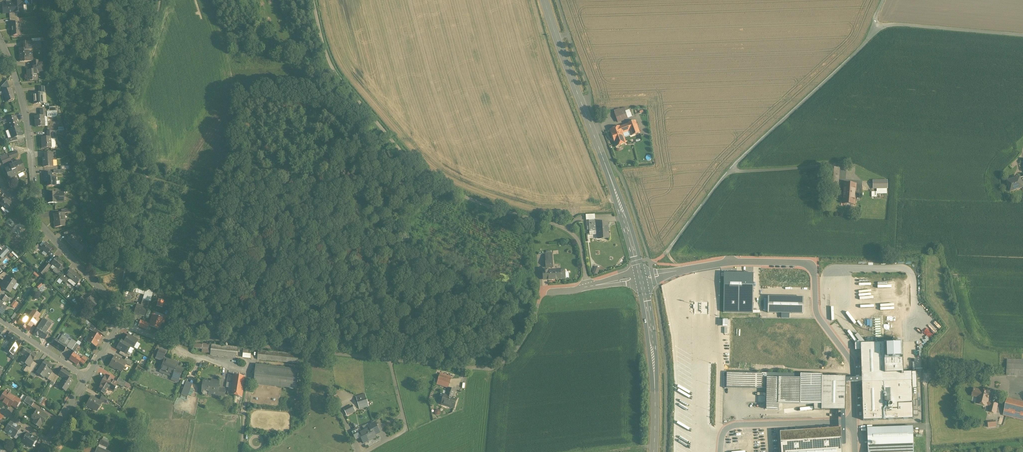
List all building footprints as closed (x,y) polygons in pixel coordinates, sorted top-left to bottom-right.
[(257,0),(252,0),(260,25),(264,24),(257,0)] [(12,3),(2,4),(3,14),(9,14),(9,19),(17,19),(17,13),(23,13),(23,4),(21,4),(20,1),(12,1),(12,3)] [(19,25),(16,26),(15,23),(10,24),(10,27),(11,27),(12,36),(20,36),(19,25)] [(25,49),(19,49),(20,59),(19,59),(20,62),(31,61),(31,56),(28,56),(28,49),(25,49)] [(32,70),(27,71),(27,81),(36,80),(35,70),(32,70)] [(6,82),(1,88),(2,92),(9,90),(6,82)] [(2,92),(2,93),(3,92),(6,103),(14,100),(11,93),(13,92),(11,89),(9,90),(2,92)] [(39,93),(33,94),(34,104),(43,104),(42,93),(39,93)] [(59,107),(49,107),(49,112),(56,111),(56,117),(61,115),(59,107)] [(624,108),(619,110),(619,109),(614,111),(615,114),(614,114),(618,122),(627,119),(627,118),(625,112),(624,108)] [(40,116),(35,117),(35,127),(44,126),(44,116),(43,116),(40,116)] [(16,117),(6,120),(7,120),(11,130),(11,131),(18,128),(19,128),(19,127),(18,128),(16,120),(17,120),(16,117)] [(635,121),(627,124),(630,131),(631,136),(633,139),(641,137),(635,121)] [(627,124),(619,127),(621,134),(630,131),(627,124)] [(619,127),(610,130),(615,144),(619,142),(620,145),(625,143),(621,134),(619,127)] [(18,128),(11,131),(11,130),(9,131),(12,138),(12,139),(16,137),(21,136),(18,128)] [(47,137),(41,138),(42,148),(51,148),(50,139),(50,138),(50,137),(47,137)] [(16,152),(8,155),(9,157),(11,161),(10,159),(18,155),(16,152)] [(54,153),(44,153),(45,158),(43,158),(43,167),(52,167),(52,166),(52,161),(52,158),(54,158),(54,153)] [(20,161),(12,165),(17,176),(25,172),(20,161)] [(12,165),(9,166),(10,168),(5,170),(9,179),(10,180),(11,181),(14,180),(14,178),(14,177),(17,176),(12,165)] [(839,168),(828,168),(826,186),(838,187),(839,168)] [(55,177),(51,177),(51,173),(44,173),(44,182),(47,182),(47,186),(55,186),(55,181),(56,181),(55,181),(55,177)] [(1015,179),(1016,179),(1008,182),(1008,181),(1007,182),(1011,192),(1022,188),(1022,177),(1020,178),(1020,177),(1015,179)] [(873,189),(887,188),(887,180),(873,181),(873,189)] [(856,184),(844,183),(842,204),(854,205),(855,195),(856,185),(856,184)] [(56,193),(47,193),(48,203),(57,203),(57,202),(62,202),(62,194),(56,195),(56,193)] [(5,199),(0,204),(6,210),(11,205),(5,199)] [(61,213),(54,214),(55,222),(54,222),(55,228),(65,226),(65,220),(64,220),(63,213),(61,213)] [(607,222),(597,223),(598,239),(608,238),(607,222)] [(74,234),(67,241),(70,244),(71,244),(73,246),(73,247),(78,242),(75,239),(77,237),(74,234)] [(78,242),(73,247),(78,252),(83,247),(78,241),(78,242)] [(45,243),(41,248),(47,254),(52,248),(45,243)] [(0,253),(0,256),(3,258),(10,250),(4,245),(0,249),(2,250),(0,253)] [(63,264),(56,258),(51,264),(56,267),(53,271),(58,276),(66,266),(63,264)] [(46,270),(43,268),(39,273),(43,276),(48,271),(47,270),(46,270)] [(68,272),(65,275),(64,273),(59,279),(65,284),(69,279),(76,284),(81,279),(77,276),(73,273),(73,272),(70,270),(68,272)] [(560,270),(548,271),(548,270),(543,270),(544,280),(560,279),(560,270)] [(724,274),(723,313),(752,313),(753,274),(724,274)] [(6,277),(3,281),(0,287),(9,293),(16,283),(7,277),(6,277)] [(153,291),(145,290),(142,300),(148,302),(149,301),(150,301),(153,291)] [(91,296),(87,300),(82,296),(79,300),(87,307),(89,305),(93,309),(99,302),(95,300),(91,297),(91,296)] [(768,297),(768,313),(803,314),(803,298),(768,297)] [(142,306),(136,305),(134,313),(144,316),(148,302),(142,300),(144,301),(142,306)] [(852,321),(854,319),(844,310),(842,312),(852,321)] [(32,315),(30,317),(28,320),(27,322),(32,326),(31,328),(33,325),(35,327),(40,320),(39,320),(40,318),(35,314),(34,316),(32,315)] [(28,320),(22,316),(17,324),(28,332),(31,328),(32,326),(27,322),(28,320)] [(162,319),(154,316),(150,326),(158,329),(162,319)] [(52,325),(44,320),(43,322),(42,321),(38,327),(46,332),(52,325)] [(99,331),(92,325),(89,329),(92,331),(91,332),(96,335),(99,331)] [(46,332),(38,327),(34,332),(34,333),(33,334),(37,337),(38,335),(45,340),(49,334),(46,332)] [(96,335),(91,332),(86,341),(96,347),(101,338),(96,335)] [(14,337),(10,334),(6,340),(10,343),(8,346),(10,347),(7,352),(11,354),(13,355),(16,350),(17,348),(18,348),(22,342),(14,337)] [(128,335),(124,342),(121,341),(117,348),(121,350),(126,354),(127,353),(130,347),(133,348),(137,341),(132,337),(128,335)] [(61,342),(56,339),(52,345),(63,352),(66,347),(67,346),(69,343),(63,339),(61,342)] [(903,343),(861,344),(863,420),(913,419),(912,373),(903,373),(903,343)] [(212,345),(203,344),(202,352),(211,353),(212,345)] [(237,348),(212,345),(211,353),(210,355),(236,358),(237,348)] [(36,355),(25,348),(21,354),(21,355),(24,357),(22,360),(29,365),(32,361),(36,355)] [(160,349),(157,358),(165,361),(168,351),(160,349)] [(244,349),(244,358),(253,358),(253,354),(249,354),(249,349),(244,349)] [(13,355),(11,354),(9,357),(13,360),(18,352),(16,350),(13,355)] [(81,359),(73,354),(69,359),(77,365),(79,362),(83,365),(87,359),(83,356),(81,359)] [(123,362),(118,359),(118,358),(115,356),(109,365),(115,369),(116,368),(121,372),(126,364),(126,363),(123,362)] [(126,358),(123,362),(126,363),(126,364),(130,366),(133,362),(126,358)] [(1007,360),(1006,375),(1022,376),(1022,361),(1007,360)] [(52,366),(44,361),(40,367),(36,373),(37,372),(41,375),(40,376),(44,378),(48,372),(52,366)] [(178,365),(165,361),(161,370),(175,375),(178,365)] [(33,362),(26,373),(29,375),(29,374),(36,364),(33,362)] [(36,364),(29,374),(33,377),(36,373),(40,367),(36,364)] [(297,370),(257,366),(255,384),(295,388),(297,370)] [(70,374),(62,369),(58,375),(64,379),(59,387),(65,391),(71,382),(71,380),(67,378),(70,374)] [(756,373),(727,373),(726,388),(756,389),(756,388),(756,373)] [(767,374),(756,373),(756,388),(766,389),(766,378),(767,374)] [(105,376),(100,385),(101,385),(97,390),(104,394),(105,394),(104,394),(104,393),(107,388),(112,391),(112,392),(117,384),(117,383),(116,383),(110,379),(111,378),(106,375),(105,376)] [(245,377),(233,375),(232,383),(227,383),(226,387),(228,388),(227,393),(231,394),(242,398),(245,377)] [(451,379),(439,375),(438,380),(444,382),(449,383),(451,379)] [(800,379),(800,404),(821,405),(822,375),(800,375),(800,379)] [(126,383),(118,378),(116,383),(117,383),(117,384),(123,388),(126,383)] [(766,378),(766,389),(766,410),(778,410),(778,404),(778,378),(766,378)] [(800,379),(778,378),(778,404),(800,404),(800,379)] [(211,382),(204,381),(202,392),(203,392),(202,395),(203,395),(224,397),(225,390),(218,389),(219,381),(212,380),(211,382)] [(187,382),(182,394),(187,396),(190,386),(197,388),(198,383),(193,382),(192,384),(187,382)] [(456,391),(448,388),(445,395),(444,395),(443,398),(440,397),(439,402),(442,403),(441,404),(454,409),(457,399),(453,398),(456,391)] [(990,392),(980,390),(974,389),(972,396),(973,396),(973,395),(973,394),(979,396),(977,403),(987,405),(990,406),(991,403),(988,402),(990,392)] [(5,392),(3,393),(2,394),(3,395),(0,399),(0,401),(3,403),(3,404),(3,403),(6,405),(5,405),(6,406),(6,405),(9,407),(11,405),(16,398),(15,398),(5,392)] [(365,394),(356,397),(359,409),(369,406),(366,398),(365,394)] [(337,395),(327,400),(330,407),(340,402),(337,395)] [(16,398),(11,405),(16,408),(20,401),(16,397),(15,398),(16,398)] [(34,402),(27,397),(23,402),(31,407),(34,402)] [(39,403),(46,407),(49,400),(42,397),(39,403)] [(101,403),(91,397),(86,405),(96,411),(101,403)] [(1007,399),(1003,415),(1006,416),(1022,420),(1022,403),(1007,399)] [(998,404),(991,403),(990,406),(988,411),(995,413),(998,404)] [(351,406),(344,410),(347,415),(354,412),(354,411),(355,411),(354,408),(352,409),(351,406)] [(47,416),(37,409),(32,418),(32,417),(37,420),(35,424),(33,423),(39,427),(41,424),(42,424),(47,416)] [(20,429),(10,422),(5,430),(8,432),(8,433),(10,435),(11,434),(15,436),(18,431),(20,429)] [(359,433),(359,434),(361,438),(364,443),(375,438),(370,428),(359,433)] [(780,433),(781,451),(842,451),(840,429),(780,433)] [(357,430),(352,432),(356,440),(361,438),(359,434),(359,433),(357,430)] [(22,433),(18,431),(15,436),(14,438),(18,440),(22,433)] [(36,440),(27,434),(25,437),(24,439),(23,438),(23,439),(21,442),(25,445),(25,444),(31,448),(33,445),(34,445),(36,442),(35,441),(36,440)]
